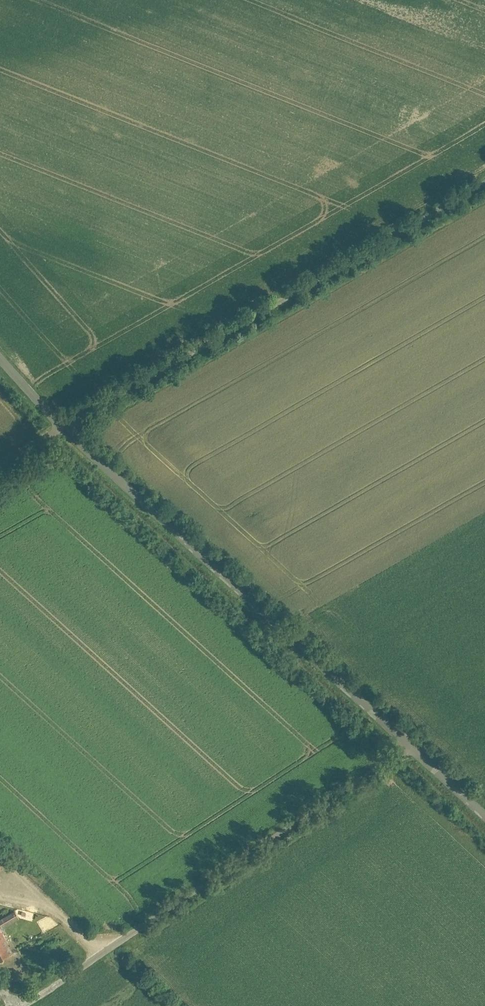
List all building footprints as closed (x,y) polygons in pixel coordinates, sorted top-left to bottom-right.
[(0,917),(0,920),(4,927),(19,919),(14,910),(0,917)] [(11,949),(0,930),(0,956),(11,949)]
